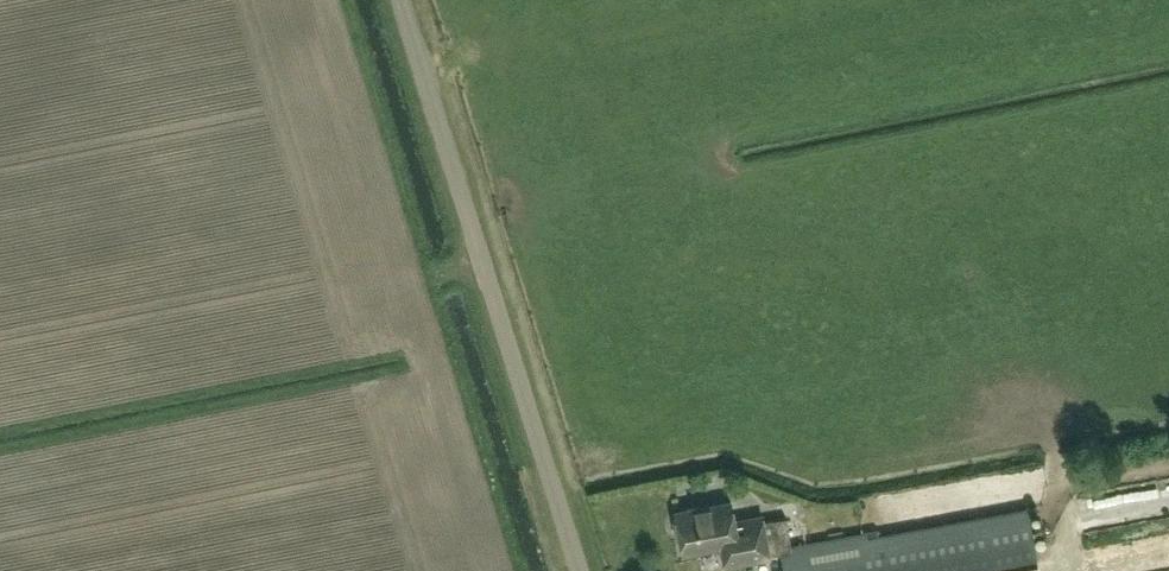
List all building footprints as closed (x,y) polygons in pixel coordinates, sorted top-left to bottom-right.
[(677,512),(684,551),(722,544),(726,564),(783,553),(786,570),(1039,570),(1014,434),(790,476),(803,545),(792,547),(786,518),(763,522),(762,517),(735,522),(731,502),(677,512)] [(1095,548),(1099,570),(1155,570),(1168,569),(1168,536),(1095,548)]
